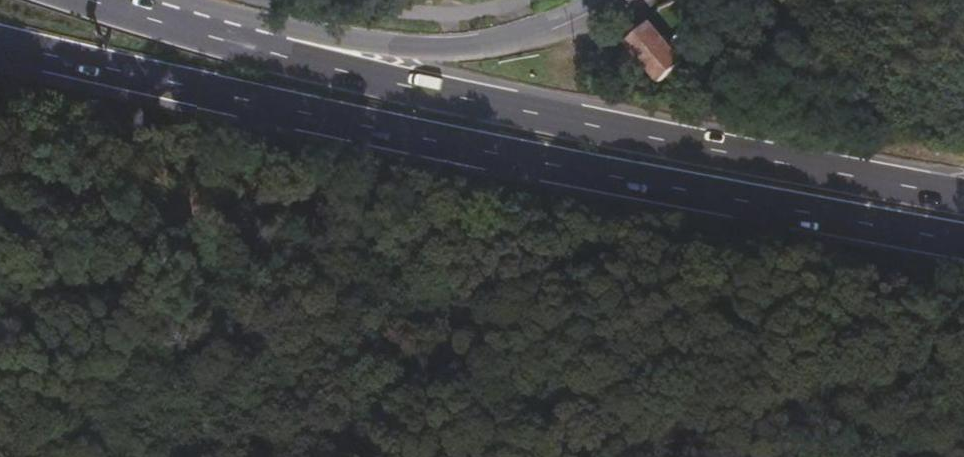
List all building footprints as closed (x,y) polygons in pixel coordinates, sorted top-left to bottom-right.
[(688,70),(655,27),(630,45),(635,52),(621,63),(636,84),(642,80),(649,88),(658,78),(664,88),(688,70)]
